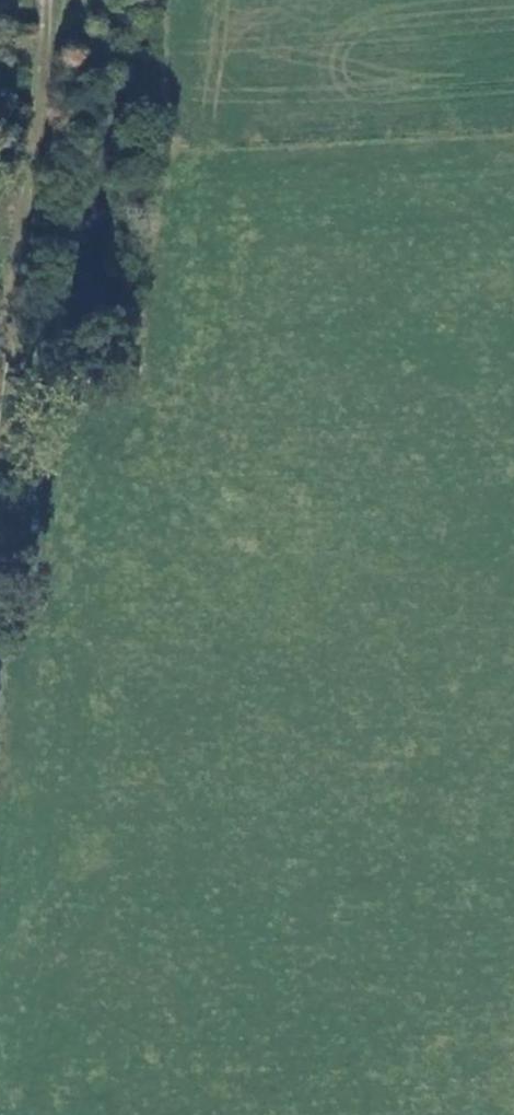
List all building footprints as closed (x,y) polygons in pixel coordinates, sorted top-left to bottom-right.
[(148,0),(131,0),(131,3),(133,8),(136,10),(141,11),(145,10),(148,6),(148,2),(148,0)]
